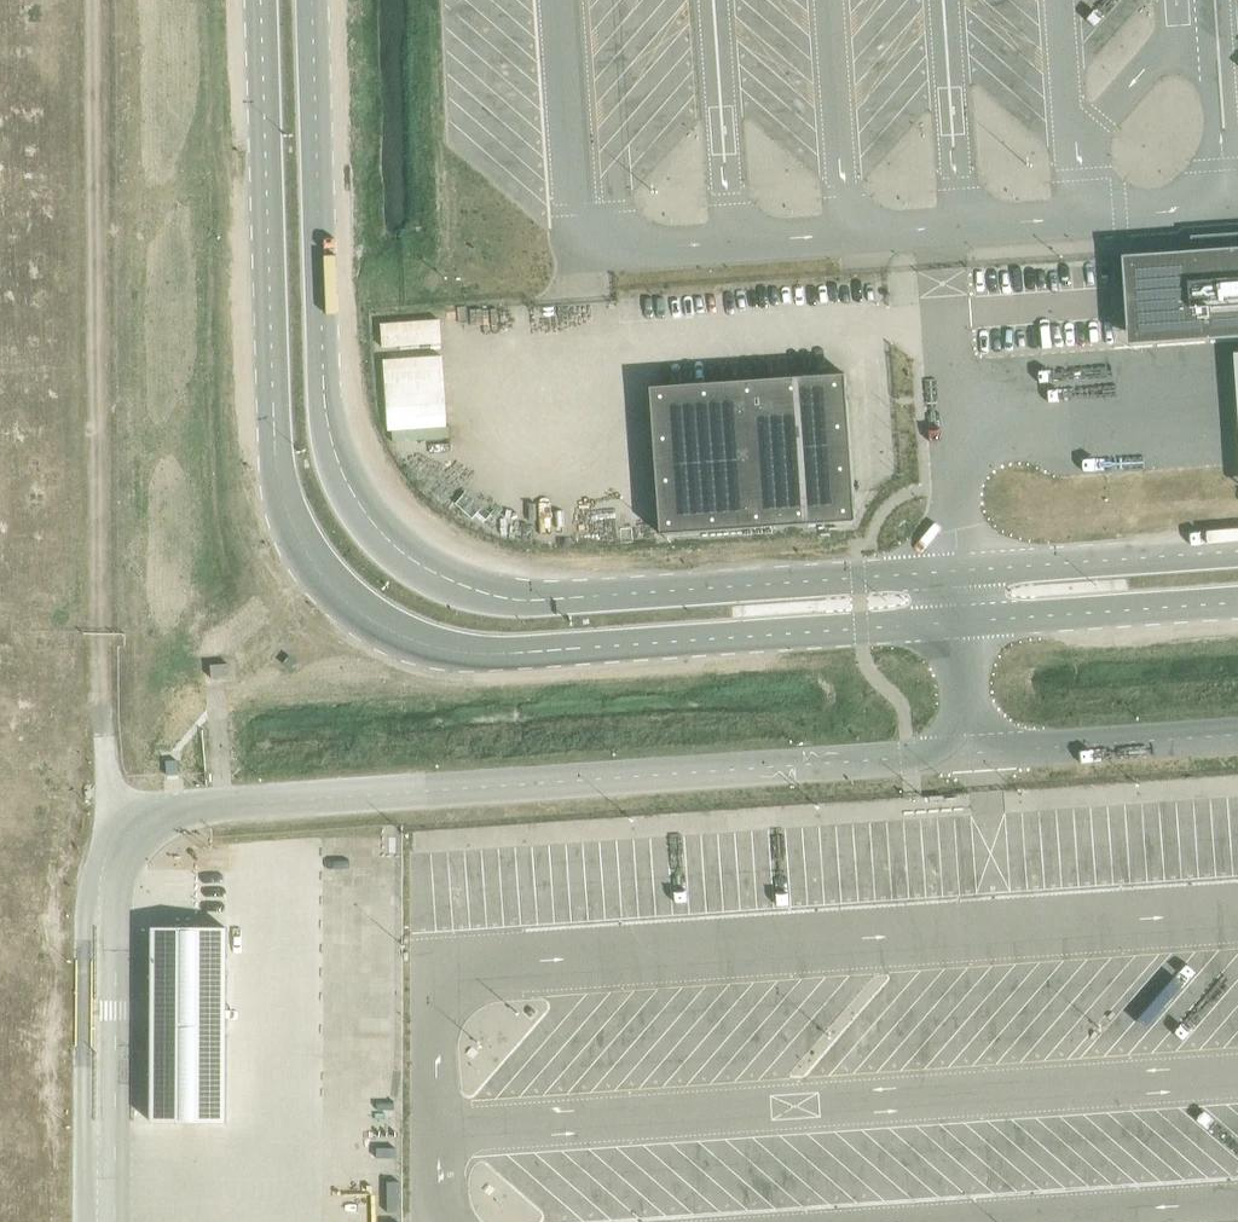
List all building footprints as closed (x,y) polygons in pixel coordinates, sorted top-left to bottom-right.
[(1191,251),(1121,256),(1122,260),(1124,292),(1126,327),(1237,320),(1237,248),(1191,251)] [(441,316),(381,318),(382,344),(442,343),(441,316)] [(385,355),(386,403),(445,401),(444,353),(385,355)] [(1230,353),(1237,474),(1237,353),(1230,353)] [(845,374),(649,387),(659,534),(855,521),(845,374)] [(229,664),(211,664),(211,677),(229,677),(229,664)] [(228,1118),(227,923),(154,923),(155,1118),(228,1118)]
